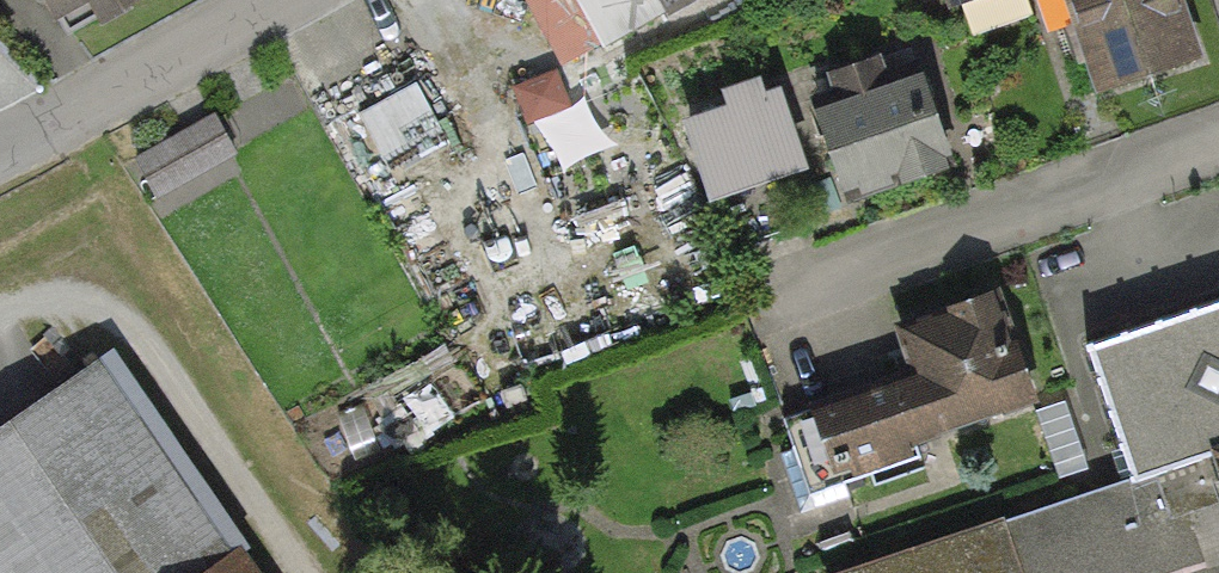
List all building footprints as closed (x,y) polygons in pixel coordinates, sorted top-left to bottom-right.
[(132,0),(51,0),(71,35),(132,0)] [(604,48),(660,15),(651,0),(576,0),(604,48)] [(1188,0),(1067,0),(1097,97),(1208,64),(1188,0)] [(522,76),(534,124),(580,113),(568,65),(522,76)] [(952,162),(919,71),(812,109),(844,200),(952,162)] [(711,194),(805,158),(777,85),(765,90),(760,77),(724,91),(729,104),(683,122),(711,194)] [(235,149),(217,116),(138,159),(156,192),(235,149)] [(546,163),(507,164),(510,260),(549,259),(546,163)] [(899,362),(918,374),(798,419),(822,485),(1048,400),(1003,281),(945,303),(951,318),(933,307),(899,362)] [(848,572),(1218,572),(1218,296),(1093,337),(1140,477),(848,572)] [(251,547),(237,557),(101,358),(0,427),(0,572),(269,572),(251,547)]
